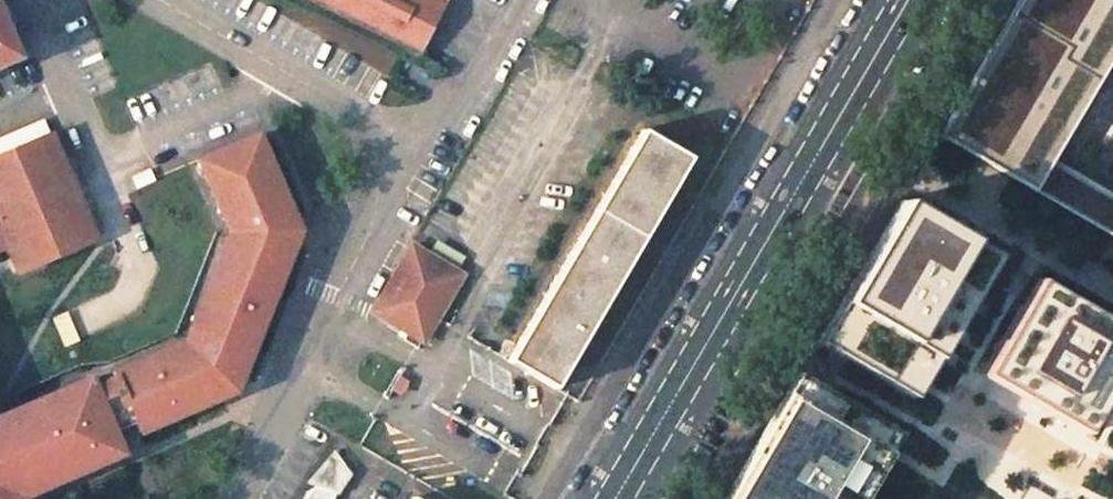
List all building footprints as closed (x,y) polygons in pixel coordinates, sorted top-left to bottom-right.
[(419,52),(445,0),(310,0),(419,52)] [(941,126),(1034,183),(1054,149),(1112,45),(1112,0),(1015,0),(941,126)] [(19,59),(0,14),(0,67),(19,59)] [(642,130),(507,360),(555,389),(690,158),(642,130)] [(7,246),(19,273),(97,239),(51,133),(0,155),(0,249),(7,246)] [(20,496),(122,453),(113,432),(135,422),(140,433),(237,391),(301,230),(259,134),(198,159),(228,232),(185,341),(113,371),(115,377),(93,387),(90,379),(0,418),(0,498),(14,498),(20,496)] [(1034,183),(1112,230),(1112,184),(1054,149),(1034,183)] [(1000,241),(907,185),(821,327),(914,383),(1000,241)] [(409,245),(369,313),(423,345),(464,276),(409,245)] [(1043,260),(987,346),(1098,417),(1112,394),(1112,304),(1043,260)] [(793,376),(718,498),(834,498),(878,428),(793,376)] [(305,498),(333,498),(342,464),(316,457),(305,498)]
